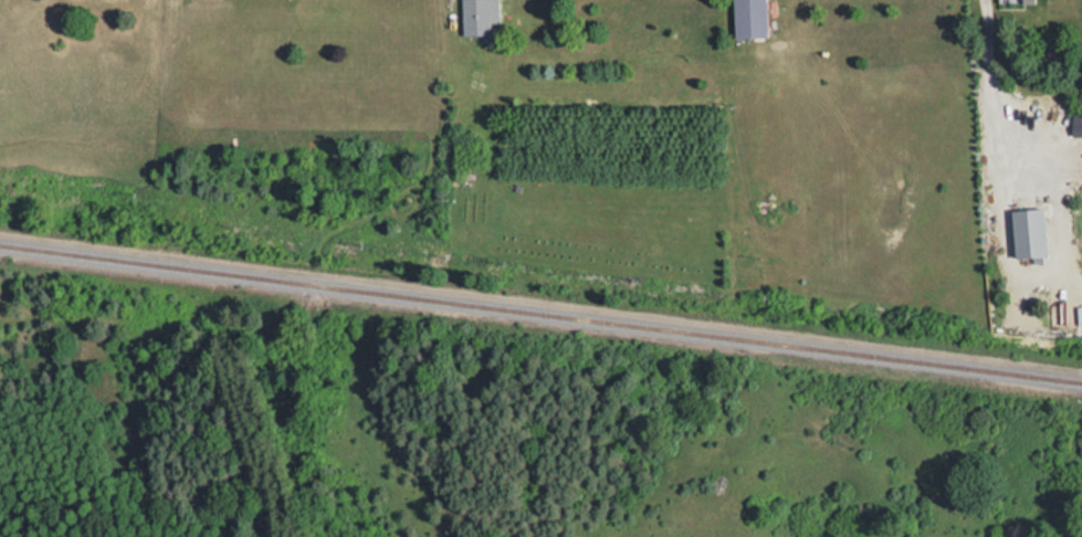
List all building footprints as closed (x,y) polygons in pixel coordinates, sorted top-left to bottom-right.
[(488,35),(488,23),(496,23),(496,0),(460,0),(460,35),(488,35)] [(732,38),(764,38),(764,0),(732,0),(732,38)]
